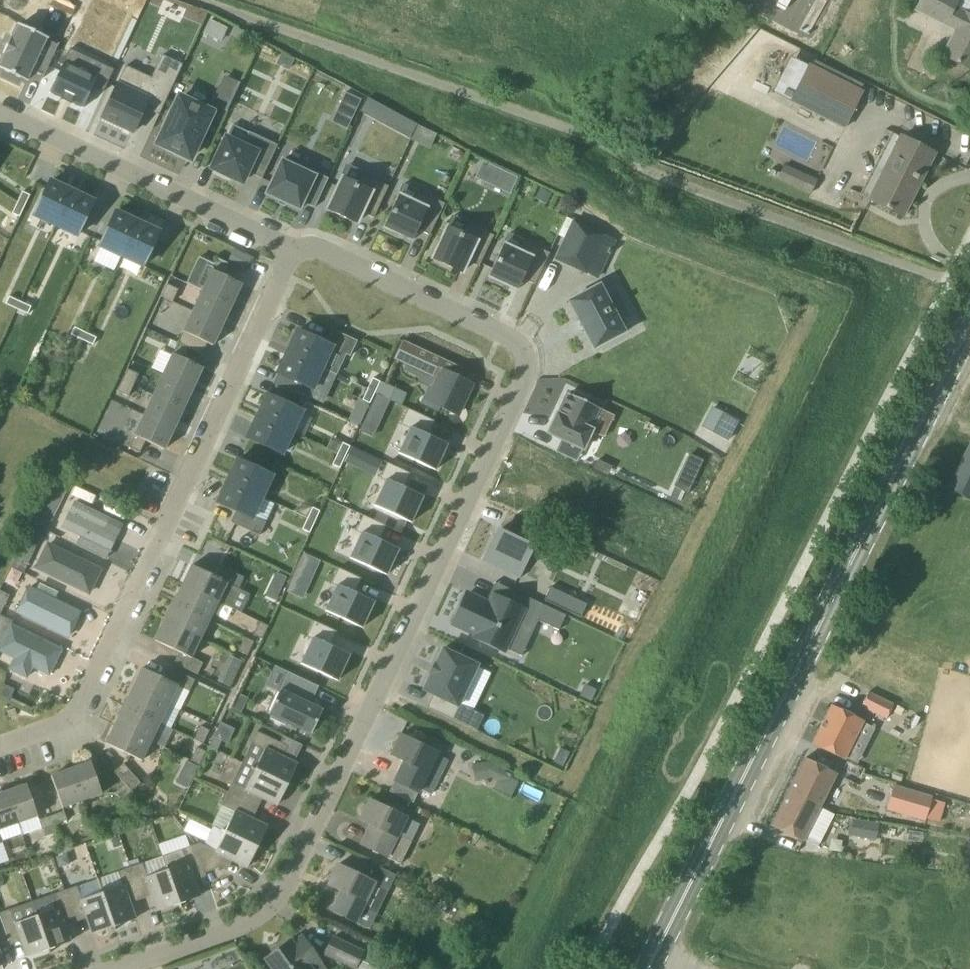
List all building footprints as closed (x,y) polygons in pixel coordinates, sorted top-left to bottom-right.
[(953,8),(957,0),(921,0),(914,15),(953,34),(943,56),(969,70),(969,16),(953,8)] [(205,19),(201,33),(219,38),(223,24),(205,19)] [(44,77),(59,44),(19,26),(12,41),(11,40),(5,53),(6,53),(0,67),(0,70),(4,72),(2,76),(19,84),(21,79),(26,82),(31,71),(44,77)] [(745,89),(763,89),(763,51),(745,51),(745,89)] [(281,53),(276,65),(289,71),(294,59),(281,53)] [(159,115),(183,65),(162,55),(152,77),(127,65),(102,117),(134,132),(145,109),(159,115)] [(64,63),(50,93),(83,109),(93,87),(103,91),(113,69),(90,58),(83,72),(64,63)] [(863,91),(809,64),(790,103),(844,130),(863,91)] [(238,85),(225,79),(214,103),(227,109),(226,111),(227,111),(240,83),(239,83),(238,85)] [(356,111),(408,135),(415,121),(363,97),(356,111)] [(203,130),(211,113),(180,98),(173,114),(169,112),(163,126),(166,128),(159,144),(175,151),(174,155),(186,161),(188,157),(190,158),(198,141),(199,141),(204,130),(203,130)] [(418,126),(411,140),(429,149),(435,134),(418,126)] [(262,179),(278,145),(249,132),(243,146),(226,138),(212,169),(232,178),(233,176),(243,181),(247,172),(262,179)] [(903,217),(934,154),(901,137),(868,199),(903,217)] [(282,161),(266,194),(300,210),(303,203),(315,208),(329,179),(317,173),(315,176),(282,161)] [(774,178),(809,191),(815,177),(780,163),(774,178)] [(506,173),(498,189),(509,195),(517,178),(506,173)] [(389,187),(362,174),(357,185),(342,178),(334,195),(331,194),(325,207),(328,208),(328,210),(357,223),(362,212),(374,218),(383,200),(389,187)] [(55,226),(71,191),(50,181),(33,216),(55,226)] [(540,189),(537,196),(546,201),(550,193),(540,189)] [(93,201),(71,191),(55,226),(76,236),(93,201)] [(445,204),(417,191),(412,202),(398,195),(384,227),(386,228),(385,231),(397,237),(398,234),(413,240),(418,230),(430,235),(445,204)] [(22,192),(17,203),(25,206),(30,195),(22,192)] [(17,203),(12,214),(20,217),(25,206),(17,203)] [(121,256),(137,221),(115,211),(99,246),(121,256)] [(137,221),(121,256),(142,266),(158,231),(137,221)] [(587,274),(605,235),(574,221),(556,259),(587,274)] [(494,236),(467,223),(462,234),(447,227),(440,244),(436,243),(430,256),(433,258),(433,259),(462,272),(467,261),(479,267),(494,236)] [(550,254),(522,241),(518,251),(503,245),(489,276),(491,277),(490,281),(502,286),(503,283),(518,290),(523,279),(535,285),(550,254)] [(239,251),(233,266),(244,271),(246,272),(253,257),(251,256),(239,251)] [(217,259),(202,291),(232,305),(242,284),(223,275),(229,264),(217,259)] [(167,285),(162,297),(173,302),(178,290),(167,285)] [(608,301),(600,285),(569,301),(594,349),(625,333),(617,317),(621,315),(624,311),(624,306),(621,302),(617,299),(612,299),(608,301)] [(232,305),(202,291),(193,311),(223,325),(232,305)] [(9,297),(6,304),(17,309),(20,302),(9,297)] [(20,302),(17,309),(28,314),(31,307),(20,302)] [(193,311),(178,344),(189,349),(202,355),(207,344),(213,346),(223,325),(193,311)] [(74,327),(71,335),(82,340),(85,333),(74,327)] [(287,351),(322,367),(332,346),(350,354),(358,338),(332,327),(325,342),(297,329),(287,351)] [(85,333),(82,340),(93,345),(96,338),(85,333)] [(189,349),(178,344),(163,375),(192,389),(203,368),(184,359),(189,349)] [(464,370),(411,346),(403,364),(447,384),(442,395),(439,394),(433,407),(446,413),(447,410),(465,419),(479,389),(459,380),(464,370)] [(322,367),(287,351),(277,372),(312,388),(322,367)] [(127,369),(122,380),(133,386),(139,375),(127,369)] [(163,375),(154,395),(183,409),(192,389),(163,375)] [(375,393),(380,382),(373,378),(368,389),(375,393)] [(133,386),(122,380),(117,391),(128,397),(133,386)] [(380,396),(400,405),(406,394),(385,385),(380,396)] [(368,389),(363,400),(369,403),(370,404),(375,393),(368,389)] [(576,397),(574,396),(573,396),(569,394),(560,415),(559,415),(550,435),(586,450),(595,430),(593,429),(602,408),(586,401),(587,397),(577,393),(576,397)] [(257,415),(292,432),(302,410),(267,394),(257,415)] [(183,409),(154,395),(144,415),(174,429),(183,409)] [(359,399),(350,419),(360,424),(369,403),(363,400),(359,399)] [(724,412),(714,431),(731,440),(741,421),(724,412)] [(413,430),(402,455),(439,472),(451,446),(432,438),(438,423),(415,413),(408,428),(413,430)] [(164,450),(174,429),(144,415),(129,448),(140,453),(146,441),(164,450)] [(282,453),(292,432),(257,415),(247,437),(282,453)] [(345,457),(350,446),(343,443),(338,453),(345,457)] [(949,490),(969,500),(969,448),(949,490)] [(338,453),(332,465),(340,468),(345,457),(338,453)] [(227,480),(262,496),(272,475),(237,459),(227,480)] [(597,461),(593,469),(604,474),(608,467),(597,461)] [(377,508),(414,525),(426,499),(407,490),(413,476),(390,466),(383,481),(389,483),(377,508)] [(685,466),(675,486),(689,493),(698,472),(685,466)] [(44,505),(55,510),(66,484),(55,480),(44,505)] [(252,518),(262,496),(227,480),(217,502),(252,518)] [(109,550),(117,536),(100,528),(105,517),(73,501),(61,527),(109,550)] [(308,518),(315,521),(320,511),(313,508),(308,518)] [(308,518),(302,530),(310,533),(315,521),(308,518)] [(363,539),(353,560),(389,578),(400,555),(380,545),(388,528),(366,518),(357,536),(363,539)] [(497,528),(485,553),(490,556),(490,555),(523,571),(539,538),(503,522),(500,529),(497,528)] [(88,592),(99,569),(47,544),(36,567),(88,592)] [(22,572),(27,562),(16,557),(12,567),(22,572)] [(216,577),(192,565),(182,585),(218,602),(227,584),(238,589),(244,578),(221,566),(216,577)] [(329,613),(366,630),(376,607),(357,598),(365,581),(342,570),(334,588),(339,591),(329,613)] [(534,572),(525,591),(553,605),(562,585),(534,572)] [(68,638),(81,611),(26,585),(13,612),(68,638)] [(209,621),(218,602),(182,585),(174,603),(209,621)] [(0,591),(0,616),(10,596),(0,591)] [(467,594),(453,624),(475,635),(474,638),(504,652),(525,610),(494,595),(490,604),(467,594)] [(531,617),(560,632),(567,616),(538,602),(531,617)] [(200,639),(209,621),(174,603),(165,622),(200,639)] [(10,621),(0,616),(0,642),(10,621)] [(312,640),(301,664),(337,681),(349,655),(330,646),(337,632),(314,621),(306,637),(312,640)] [(61,648),(9,622),(0,643),(0,652),(13,658),(7,670),(26,678),(31,667),(49,676),(61,648)] [(198,675),(203,663),(192,658),(200,639),(165,622),(155,641),(179,653),(174,663),(198,675)] [(262,640),(268,627),(259,623),(253,635),(262,640)] [(247,655),(254,642),(245,638),(239,651),(247,655)] [(434,667),(414,709),(425,714),(418,727),(451,743),(458,730),(448,725),(468,684),(434,667)] [(166,680),(142,668),(133,688),(169,705),(178,686),(189,692),(195,680),(171,669),(166,680)] [(223,670),(217,681),(230,688),(235,677),(223,670)] [(317,687),(290,674),(270,714),(273,716),(271,719),(287,727),(289,723),(313,735),(324,713),(308,705),(317,687)] [(160,723),(169,705),(133,688),(124,706),(160,723)] [(891,710),(894,700),(873,693),(869,702),(891,710)] [(238,694),(231,709),(240,713),(247,698),(238,694)] [(863,722),(863,721),(831,705),(812,744),(857,766),(876,729),(863,722)] [(151,742),(160,723),(124,706),(115,725),(151,742)] [(142,761),(151,742),(115,725),(106,744),(142,761)] [(203,744),(209,731),(201,727),(194,740),(203,744)] [(265,750),(255,770),(288,785),(297,765),(275,754),(281,743),(257,732),(251,744),(265,750)] [(418,793),(438,753),(401,735),(399,739),(392,744),(393,751),(391,756),(407,764),(404,768),(402,767),(395,781),(418,793)] [(199,765),(206,752),(197,748),(191,761),(199,765)] [(560,749),(554,762),(562,766),(569,752),(560,749)] [(819,808),(837,774),(805,758),(788,792),(819,808)] [(186,761),(181,771),(193,776),(198,766),(186,761)] [(82,801),(102,794),(91,762),(71,769),(82,801)] [(505,767),(489,762),(472,764),(476,781),(492,778),(498,781),(493,790),(510,799),(520,780),(503,771),(505,767)] [(131,792),(141,784),(123,764),(114,772),(125,785),(131,792)] [(62,808),(82,801),(71,769),(51,776),(62,808)] [(288,785),(255,770),(246,789),(233,783),(227,794),(250,806),(256,795),(278,806),(288,785)] [(57,833),(54,825),(51,816),(39,820),(38,816),(27,785),(7,792),(18,823),(22,835),(41,828),(41,829),(43,829),(46,837),(57,833)] [(121,801),(131,792),(125,785),(115,794),(121,801)] [(894,785),(886,810),(924,821),(932,796),(894,785)] [(18,823),(7,792),(0,794),(0,830),(18,823)] [(802,842),(819,808),(788,792),(771,826),(802,842)] [(234,812),(225,832),(257,848),(267,827),(245,816),(250,806),(227,794),(221,806),(234,812)] [(398,835),(406,817),(370,800),(368,804),(361,808),(362,816),(360,821),(373,827),(371,832),(368,830),(361,845),(401,864),(412,842),(398,835)] [(63,812),(51,816),(54,825),(66,820),(63,812)] [(850,836),(876,839),(879,824),(853,820),(850,836)] [(257,848),(225,832),(215,851),(200,843),(195,845),(204,870),(205,873),(220,868),(225,857),(247,868),(257,848)] [(159,852),(185,845),(183,836),(156,843),(159,852)] [(162,856),(167,870),(180,908),(181,908),(180,904),(201,897),(193,873),(204,870),(195,845),(162,856)] [(147,877),(142,864),(130,868),(138,892),(150,889),(157,912),(178,904),(180,908),(167,870),(147,877)] [(355,922),(375,883),(338,865),(336,869),(329,873),(330,881),(328,885),(344,893),(342,897),(339,896),(332,911),(355,922)] [(102,893),(115,931),(114,927),(135,919),(127,896),(138,892),(130,868),(117,872),(122,886),(102,893)] [(21,873),(6,877),(12,898),(26,895),(21,873)] [(82,900),(77,886),(64,891),(73,915),(84,911),(92,934),(113,927),(114,931),(115,931),(102,893),(82,900)] [(57,908),(37,916),(48,950),(70,942),(62,919),(73,915),(64,891),(52,895),(57,908)] [(11,909),(0,913),(0,916),(0,917),(7,938),(19,934),(27,957),(48,950),(37,916),(17,923),(11,909)] [(0,917),(0,945),(9,942),(7,938),(0,917)] [(357,968),(364,953),(365,951),(333,936),(324,955),(352,968),(356,968),(357,968)] [(303,937),(286,949),(283,945),(265,959),(272,968),(314,968),(322,963),(303,937)] [(392,937),(387,947),(402,954),(407,944),(392,937)]
